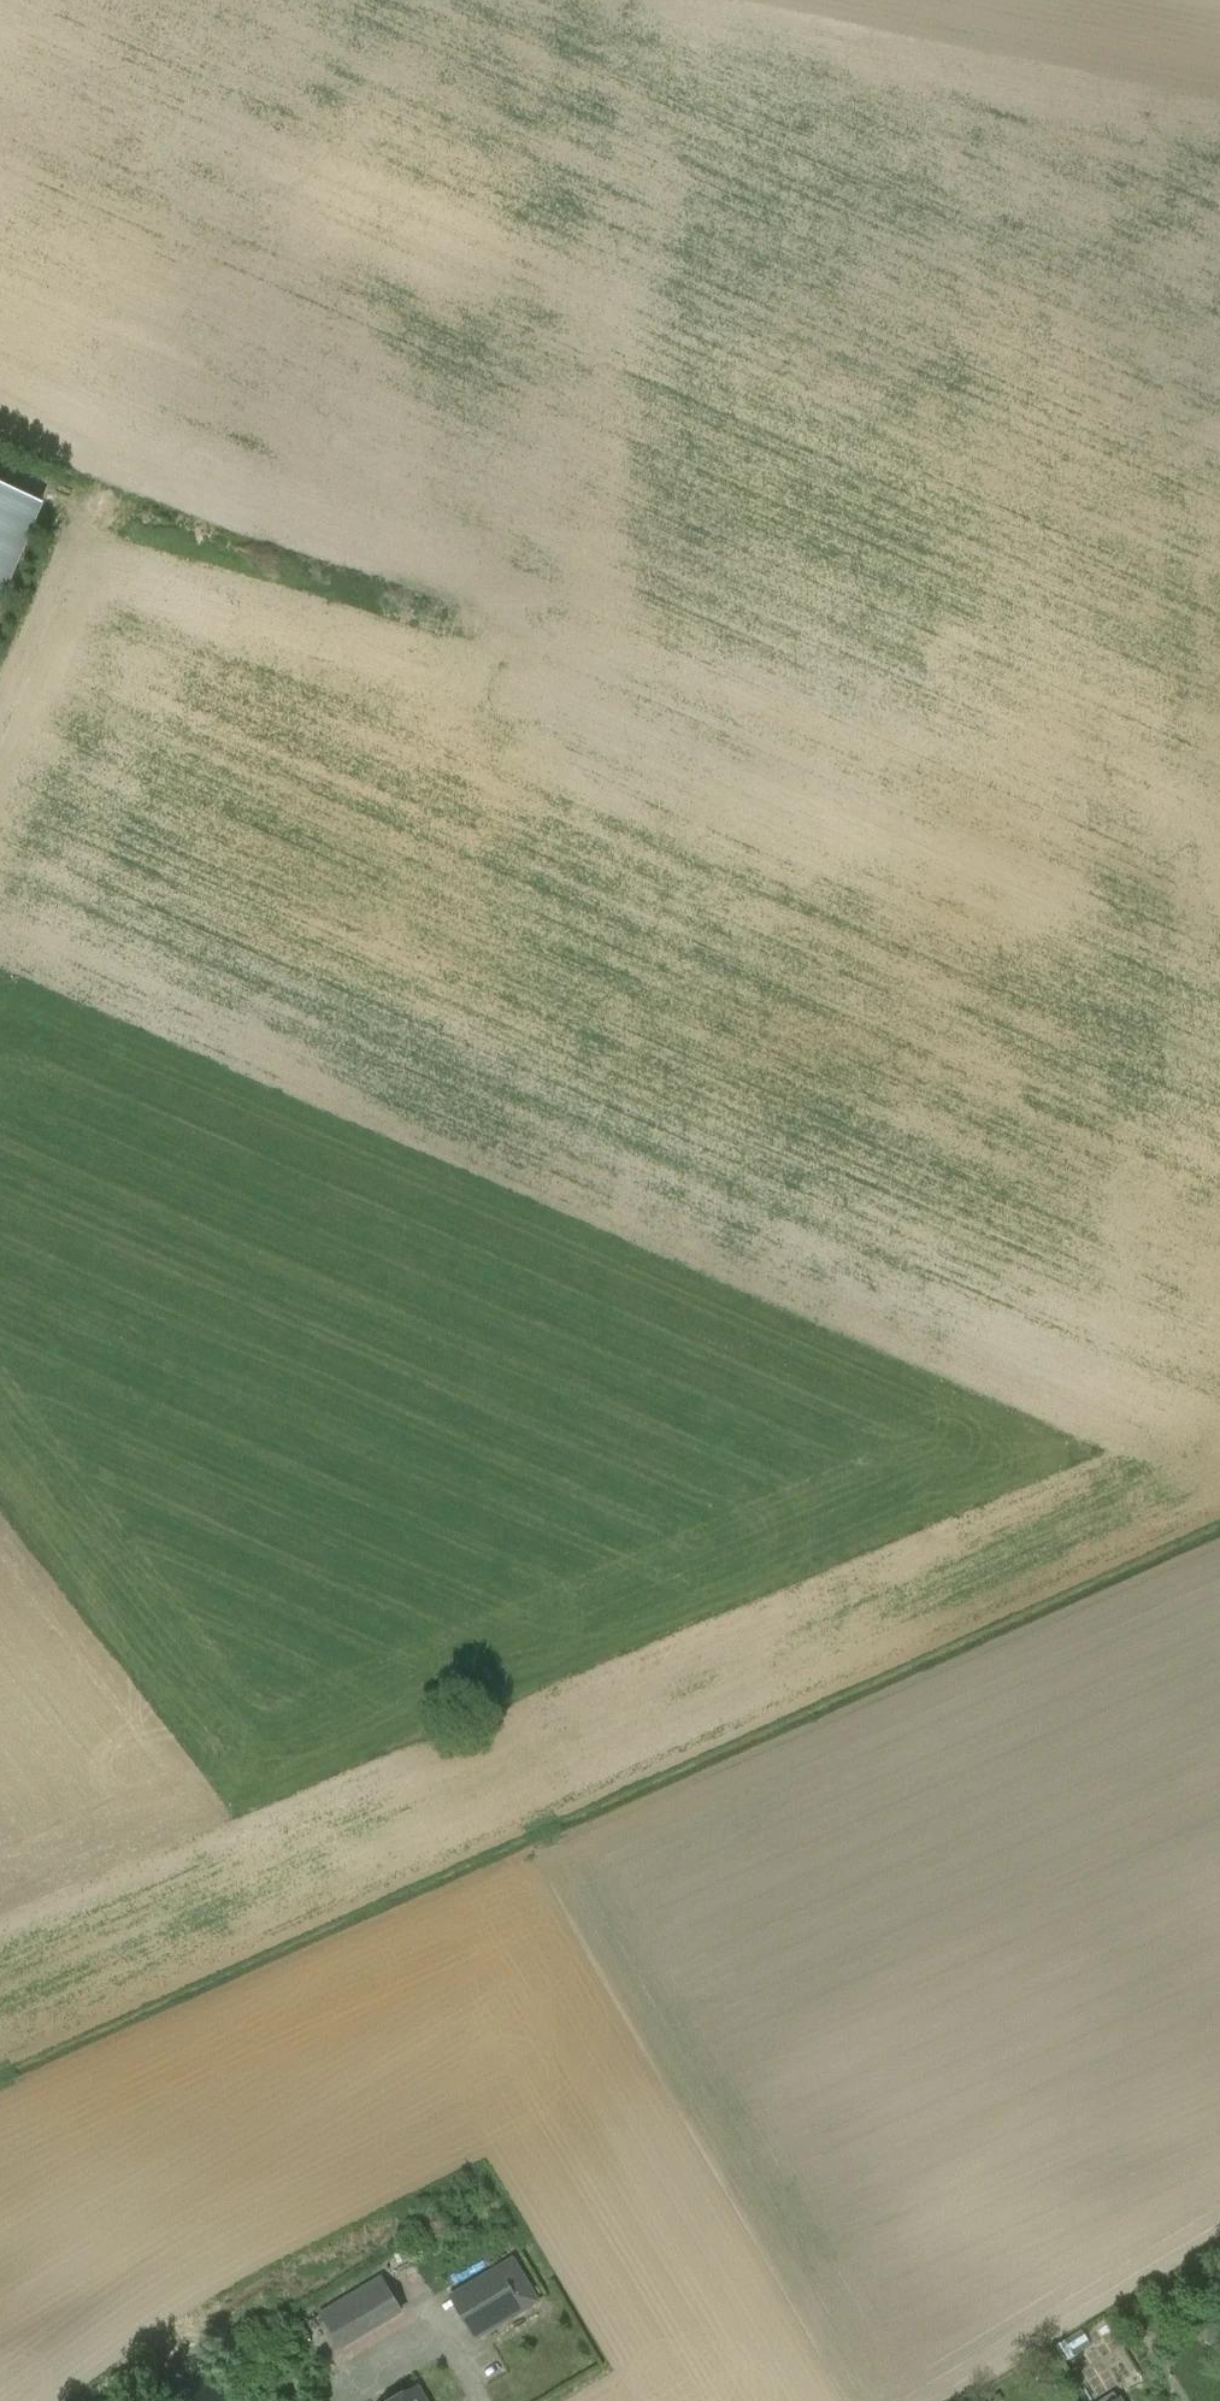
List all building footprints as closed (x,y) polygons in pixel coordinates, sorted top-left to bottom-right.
[(41,506),(0,489),(0,603),(41,506)] [(476,2342),(542,2303),(514,2256),(448,2296),(476,2342)] [(341,2351),(404,2314),(382,2277),(319,2314),(341,2351)] [(418,2388),(396,2400),(425,2400),(418,2388)] [(1121,2396),(1118,2398),(1113,2389),(1099,2397),(1101,2400),(1125,2400),(1121,2396)]
